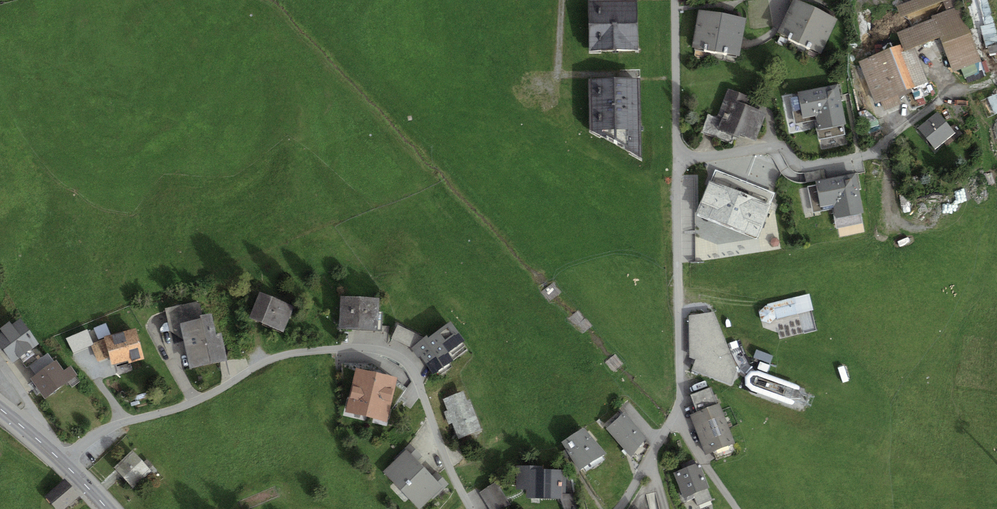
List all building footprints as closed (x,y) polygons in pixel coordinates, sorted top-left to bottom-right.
[(589,49),(638,48),(637,0),(588,0),(589,49)] [(799,0),(793,0),(777,32),(821,53),(838,19),(799,0)] [(902,44),(905,50),(915,46),(939,37),(953,71),(982,60),(960,6),(957,7),(955,0),(911,0),(896,6),(901,17),(943,1),(946,10),(931,16),(932,18),(897,32),(902,44)] [(985,25),(981,26),(986,47),(988,46),(990,56),(996,54),(996,28),(990,0),(978,0),(985,25)] [(746,17),(698,9),(692,47),(739,55),(746,17)] [(929,81),(915,46),(905,50),(902,44),(858,61),(875,103),(880,101),(884,110),(902,103),(899,97),(912,91),(916,99),(929,94),(925,83),(929,81)] [(640,77),(588,79),(590,129),(641,157),(640,77)] [(838,84),(798,91),(803,117),(815,115),(818,128),(846,123),(838,84)] [(748,96),(728,88),(717,116),(722,118),(718,129),(739,137),(740,134),(755,140),(766,113),(745,105),(748,96)] [(996,115),(996,114),(996,94),(988,99),(996,115)] [(918,128),(935,148),(955,132),(938,111),(918,128)] [(715,169),(697,215),(756,238),(774,193),(715,169)] [(855,172),(815,180),(821,207),(833,205),(836,218),(863,212),(855,172)] [(294,306),(260,292),(249,318),(284,332),(294,306)] [(379,298),(341,296),(339,328),(381,330),(382,311),(379,311),(379,298)] [(767,306),(765,305),(759,312),(761,321),(770,323),(777,316),(777,318),(800,313),(796,297),(767,303),(767,306)] [(692,370),(732,386),(737,371),(714,312),(689,316),(689,357),(695,359),(692,370)] [(201,318),(180,322),(190,368),(227,359),(221,332),(216,333),(211,313),(200,315),(201,318)] [(0,333),(0,345),(13,362),(39,343),(20,317),(12,323),(10,320),(0,328),(3,331),(0,333)] [(420,356),(433,374),(453,359),(448,352),(464,340),(450,321),(428,337),(427,335),(411,347),(418,357),(420,356)] [(417,333),(398,324),(391,338),(410,346),(417,333)] [(135,327),(104,336),(112,364),(128,360),(129,363),(144,358),(135,327)] [(88,329),(67,339),(74,354),(95,344),(88,329)] [(773,355),(756,349),(754,357),(770,363),(773,355)] [(56,359),(31,378),(45,398),(77,375),(70,365),(64,369),(56,359)] [(770,365),(760,361),(757,368),(767,372),(770,365)] [(849,380),(844,365),(838,367),(843,382),(849,380)] [(397,377),(356,367),(345,411),(387,421),(397,377)] [(800,386),(758,371),(750,371),(745,377),(745,384),(751,390),(793,405),(800,386)] [(696,412),(717,404),(710,387),(690,394),(696,412)] [(463,391),(443,398),(447,410),(444,411),(449,424),(452,423),(458,439),(482,430),(470,399),(467,400),(463,391)] [(717,404),(696,412),(690,414),(705,454),(735,443),(719,403),(717,404)] [(624,412),(606,428),(631,457),(646,437),(624,412)] [(606,453),(585,428),(562,442),(579,469),(606,453)] [(383,471),(420,508),(431,498),(432,499),(448,483),(436,471),(432,474),(418,460),(422,456),(410,443),(404,448),(405,450),(383,471)] [(132,449),(114,466),(132,485),(153,465),(147,459),(144,461),(132,449)] [(699,462),(674,473),(684,498),(709,487),(699,462)] [(517,465),(516,488),(527,489),(526,497),(560,498),(564,508),(577,508),(576,493),(566,493),(567,469),(543,469),(543,466),(517,465)] [(65,478),(45,495),(57,508),(64,508),(79,496),(65,478)] [(479,492),(490,508),(501,508),(510,503),(496,481),(479,492)]
